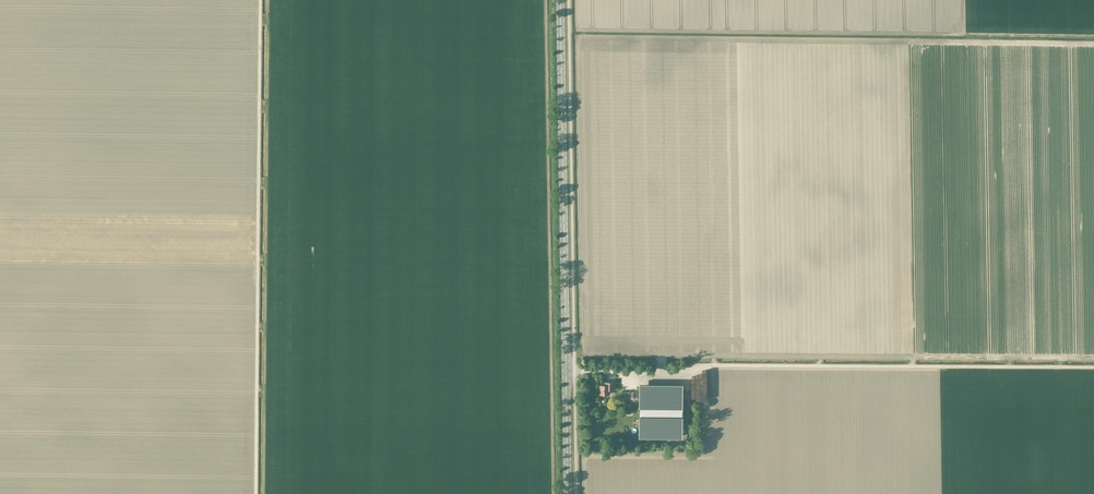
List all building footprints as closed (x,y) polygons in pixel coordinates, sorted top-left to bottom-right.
[(600,393),(608,393),(610,393),(610,389),(613,389),(613,381),(604,381),(604,384),(600,384),(600,393)] [(683,436),(683,387),(640,387),(639,435),(683,436)]
